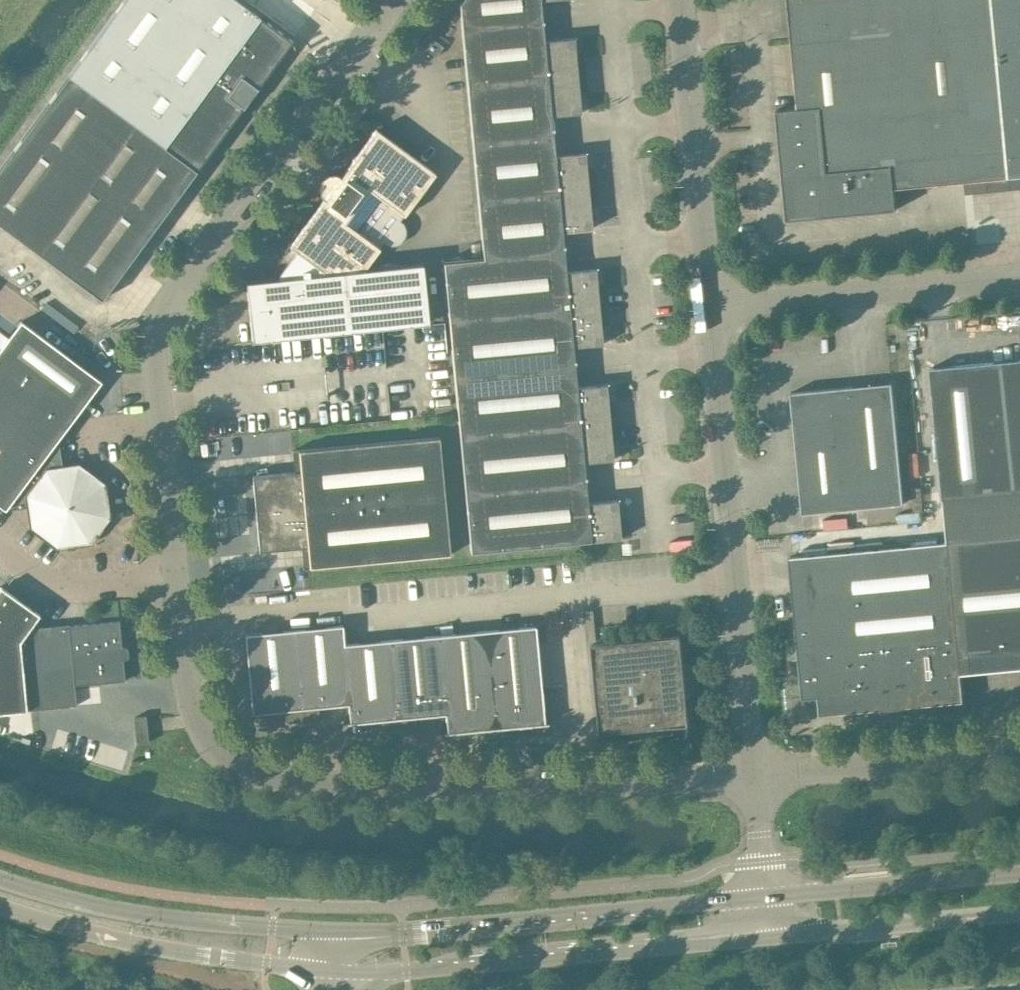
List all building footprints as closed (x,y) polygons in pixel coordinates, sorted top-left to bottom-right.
[(293,40),(238,0),(124,0),(0,167),(0,224),(102,299),(293,40)] [(459,3),(462,27),(543,20),(541,0),(462,0),(459,3)] [(798,107),(776,109),(786,219),(896,209),(894,188),(1019,176),(1019,0),(788,0),(798,107)] [(581,112),(576,55),(574,37),(545,40),(543,20),(462,27),(472,143),(554,135),(552,115),(581,112)] [(433,39),(432,41),(426,49),(436,56),(443,46),(433,39)] [(435,173),(376,129),(341,176),(338,174),(334,173),(330,173),(318,189),(319,193),(321,197),(324,199),(289,246),(296,250),(348,290),(363,270),(383,243),(386,245),(390,246),(394,245),(397,244),(401,242),(405,236),(406,233),(406,229),(405,225),(403,222),(400,220),(435,173)] [(588,190),(585,153),(556,155),(554,135),(472,143),(478,201),(588,190)] [(592,228),(590,210),(588,190),(478,201),(483,258),(564,251),(562,231),(592,228)] [(422,263),(363,270),(348,290),(296,250),(276,278),(246,281),(252,341),(429,323),(422,263)] [(599,306),(597,286),(596,268),(566,271),(564,251),(483,258),(443,261),(449,320),(599,306)] [(603,344),(601,326),(599,306),(449,320),(454,378),(575,366),(573,346),(603,344)] [(101,381),(21,321),(0,348),(0,505),(4,509),(27,506),(30,528),(57,547),(90,543),(110,516),(105,484),(77,463),(61,465),(58,439),(101,381)] [(943,499),(1019,491),(1019,359),(930,367),(943,499)] [(577,386),(575,366),(454,378),(460,435),(610,421),(606,384),(577,386)] [(791,392),(803,513),(903,503),(891,382),(791,392)] [(613,459),(612,441),(610,421),(460,435),(465,493),(586,482),(584,462),(613,459)] [(440,436),(298,449),(300,471),(252,475),(259,550),(307,546),(309,567),(450,554),(440,436)] [(588,502),(586,482),(465,493),(470,552),(621,538),(617,499),(588,502)] [(943,499),(946,523),(947,541),(1019,535),(1019,491),(943,499)] [(947,541),(789,556),(803,697),(819,696),(820,714),(880,709),(880,713),(905,711),(904,706),(964,701),(961,674),(1019,668),(1019,535),(947,541)] [(119,620),(69,625),(69,623),(30,627),(39,614),(0,586),(0,712),(27,710),(76,705),(74,685),(125,679),(123,659),(127,659),(128,656),(128,648),(125,646),(121,647),(119,620)] [(348,703),(342,644),(344,643),(343,624),(245,634),(252,712),(284,709),(286,722),(319,721),(318,706),(348,703)] [(438,635),(445,713),(447,732),(479,729),(480,742),(514,741),(513,726),(545,723),(536,625),(438,635)] [(438,635),(344,643),(342,644),(348,703),(350,722),(382,719),(383,732),(417,731),(415,716),(445,713),(438,635)] [(684,664),(681,635),(592,643),(601,732),(630,729),(630,734),(661,734),(660,726),(690,724),(687,694),(692,694),(691,663),(684,664)] [(148,742),(146,716),(146,715),(133,716),(136,743),(148,742)]
